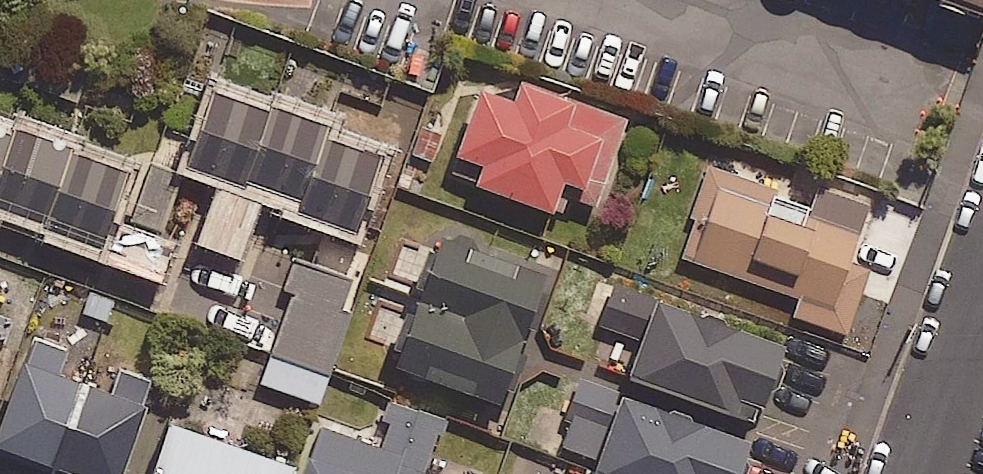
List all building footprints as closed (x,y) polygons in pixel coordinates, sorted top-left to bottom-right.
[(982,16),(982,0),(940,0),(982,16)] [(529,260),(586,99),(458,54),(401,214),(529,260)] [(200,163),(372,223),(407,124),(235,64),(200,163)] [(84,86),(30,65),(21,89),(75,110),(84,86)] [(392,85),(351,70),(342,95),(382,110),(392,85)] [(142,157),(0,101),(0,219),(101,259),(142,157)] [(782,270),(814,184),(685,137),(653,222),(782,270)] [(267,224),(210,202),(168,313),(271,352),(258,386),(315,407),(359,288),(257,250),(267,224)] [(787,285),(651,235),(622,313),(758,363),(787,285)] [(541,284),(437,247),(392,374),(496,411),(541,284)] [(8,322),(0,319),(0,345),(8,322)] [(80,392),(52,382),(64,352),(31,340),(0,422),(0,458),(41,473),(49,473),(80,392)] [(49,473),(119,473),(153,383),(118,370),(106,402),(80,392),(49,473)] [(582,381),(559,444),(599,459),(593,473),(738,473),(750,443),(582,381)] [(391,408),(376,453),(323,436),(310,473),(422,473),(439,424),(391,408)] [(165,430),(150,473),(289,473),(165,430)] [(517,460),(512,473),(559,473),(517,460)]
